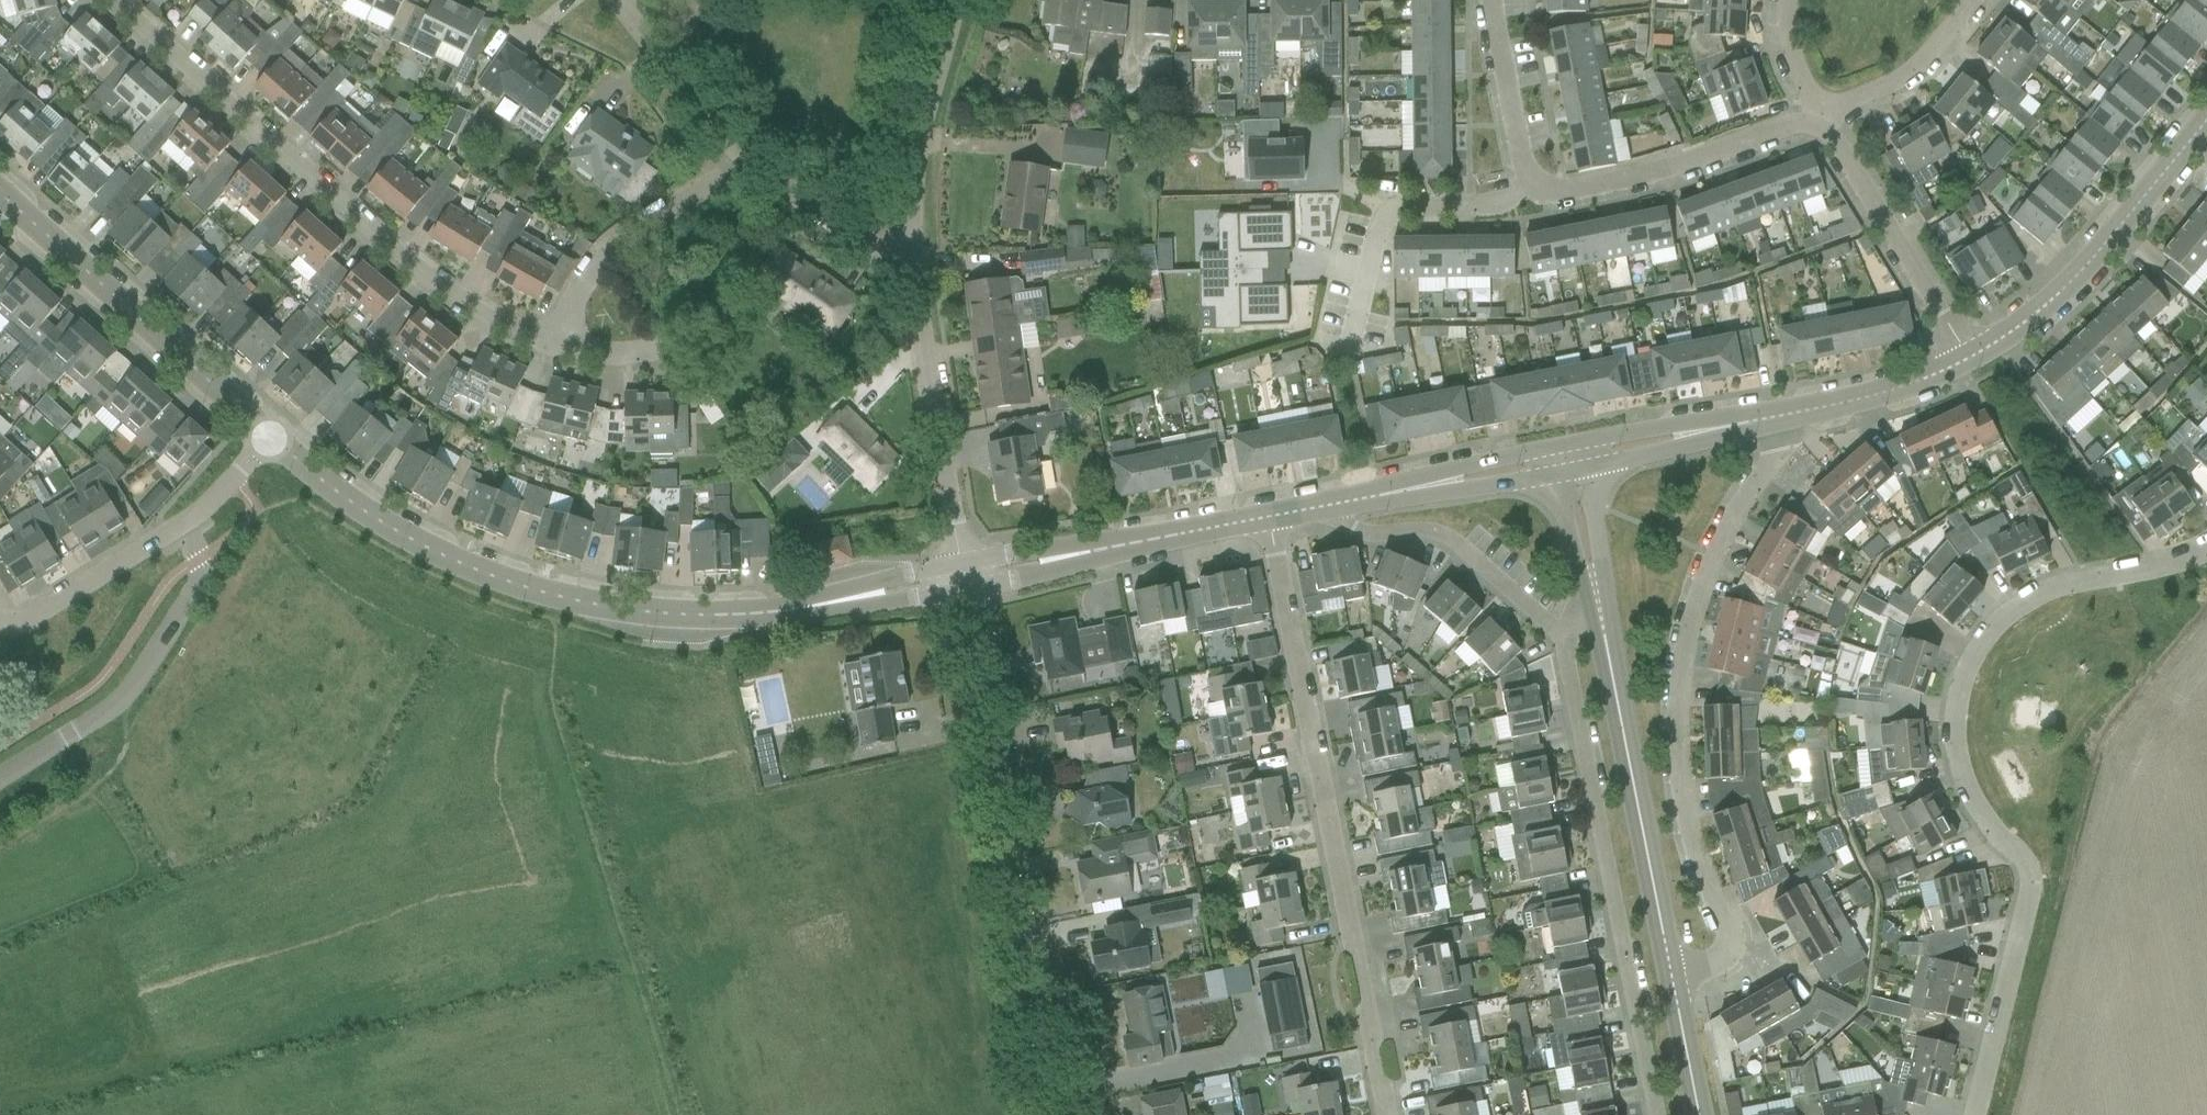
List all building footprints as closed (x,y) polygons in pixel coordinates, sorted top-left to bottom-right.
[(55,0),(13,0),(18,18),(22,16),(28,34),(17,46),(29,57),(40,44),(54,28),(43,18),(48,12),(48,9),(57,7),(55,0)] [(243,26),(254,11),(258,0),(243,0),(242,2),(240,0),(235,0),(223,14),(207,0),(203,0),(189,15),(207,32),(200,40),(217,55),(243,26)] [(372,8),(366,20),(388,31),(385,36),(399,43),(404,32),(416,7),(404,1),(405,0),(376,0),(372,8)] [(416,7),(404,32),(399,43),(433,60),(442,42),(442,43),(460,7),(452,4),(454,1),(453,0),(434,0),(428,13),(416,7)] [(1128,7),(1127,7),(1126,9),(1111,7),(1110,12),(1101,11),(1102,0),(1045,0),(1042,25),(1054,27),(1053,44),(1069,47),(1068,53),(1084,56),(1088,31),(1123,35),(1123,36),(1124,36),(1128,7)] [(1299,0),(1272,0),(1272,37),(1257,37),(1258,70),(1273,69),(1273,42),(1299,42),(1299,0)] [(1299,42),(1314,42),(1316,53),(1321,77),(1341,77),(1341,58),(1341,42),(1341,25),(1327,25),(1326,0),(1299,0),(1299,42)] [(1584,0),(1548,0),(1548,14),(1585,12),(1584,0)] [(1687,12),(1703,13),(1703,11),(1745,14),(1745,12),(1743,12),(1744,4),(1746,4),(1747,0),(1688,0),(1687,12)] [(2067,10),(2055,0),(2021,0),(2020,1),(2037,15),(2030,24),(2069,57),(2081,67),(2088,59),(2076,49),(2078,47),(2065,37),(2079,20),(2067,10)] [(2075,0),(2055,0),(2067,10),(2075,0)] [(2206,39),(2206,12),(2193,0),(2186,0),(2180,8),(2176,4),(2165,18),(2200,47),(2206,39)] [(2206,12),(2206,0),(2193,0),(2206,12)] [(1447,26),(1447,1),(1414,1),(1414,26),(1447,26)] [(1357,17),(1357,3),(1347,3),(1347,11),(1347,17),(1357,17)] [(1216,48),(1215,4),(1189,4),(1189,26),(1188,48),(1216,48)] [(1258,70),(1257,37),(1243,37),(1243,4),(1215,4),(1216,48),(1216,61),(1242,61),(1242,90),(1258,90),(1258,70)] [(467,11),(460,7),(442,43),(465,54),(452,80),(464,86),(474,67),(477,61),(486,42),(474,36),(484,15),(468,8),(467,11)] [(1144,8),(1143,37),(1170,38),(1171,9),(1144,8)] [(1743,38),(1745,14),(1703,11),(1703,13),(1705,13),(1704,26),(1698,25),(1690,31),(1688,48),(1695,65),(1725,54),(1720,41),(1721,37),(1743,38)] [(62,19),(54,28),(40,44),(51,54),(60,44),(77,60),(103,30),(86,14),(73,29),(62,19)] [(269,52),(270,50),(294,24),(287,18),(265,33),(249,18),(243,26),(217,55),(234,71),(244,59),(254,68),(269,52)] [(2180,71),(2200,47),(2165,18),(2154,31),(2158,35),(2149,46),(2180,71)] [(301,30),(310,37),(317,27),(308,20),(301,30)] [(2069,57),(2030,24),(2022,34),(2005,20),(1990,37),(2032,72),(2046,55),(2061,67),(2069,57)] [(289,50),(304,33),(294,24),(270,50),(269,52),(279,61),(254,88),(272,105),(298,76),(297,76),(306,66),(289,50)] [(1586,24),(1572,27),(1550,32),(1555,55),(1591,48),(1586,24)] [(1447,51),(1447,26),(1414,26),(1414,52),(1447,51)] [(1636,26),(1636,40),(1645,40),(1646,26),(1636,26)] [(120,45),(103,30),(77,60),(104,84),(120,65),(110,57),(120,45)] [(343,40),(331,31),(322,43),(334,52),(343,40)] [(2032,72),(1990,37),(1976,55),(1996,72),(1988,81),(2018,106),(2027,96),(2018,89),(2032,72)] [(1357,53),(1357,39),(1347,39),(1347,53),(1357,53)] [(1645,54),(1645,40),(1636,40),(1635,54),(1645,54)] [(564,86),(535,66),(507,45),(479,85),(498,99),(504,91),(525,107),(514,123),(540,142),(541,143),(562,114),(561,114),(560,114),(549,106),(564,86)] [(2160,96),(2180,71),(2149,46),(2140,56),(2136,53),(2125,67),(2160,96)] [(1596,72),(1591,48),(1555,55),(1560,79),(1596,72)] [(1448,76),(1447,51),(1414,52),(1414,77),(1448,76)] [(1357,68),(1357,53),(1347,53),(1347,68),(1357,68)] [(1190,54),(1174,54),(1175,94),(1191,93),(1190,54)] [(1730,67),(1725,54),(1695,65),(1707,99),(1720,94),(1721,96),(1758,82),(1750,59),(1730,67)] [(367,63),(351,55),(345,68),(360,76),(367,63)] [(130,74),(120,65),(104,84),(95,94),(111,108),(120,98),(131,108),(157,78),(140,63),(130,74)] [(339,65),(324,82),(306,66),(297,76),(298,76),(272,105),(290,121),(309,101),(318,110),(334,92),(350,74),(339,65)] [(19,84),(0,67),(0,105),(19,84)] [(2110,75),(2100,87),(2109,94),(2140,120),(2152,106),(2160,96),(2125,67),(2114,79),(2110,75)] [(1651,69),(1642,73),(1648,87),(1658,82),(1654,75),(1651,69)] [(1565,102),(1601,95),(1596,72),(1560,79),(1565,102)] [(380,79),(368,73),(362,86),(374,91),(380,79)] [(1670,75),(1654,75),(1663,93),(1676,86),(1670,75)] [(1448,102),(1448,76),(1414,77),(1415,102),(1448,102)] [(2018,106),(1988,81),(1980,90),(1962,76),(1948,93),(1980,120),(1980,119),(1990,127),(2003,111),(2010,116),(2018,106)] [(175,94),(157,78),(131,108),(147,122),(127,146),(137,155),(173,115),(163,106),(175,94)] [(1658,82),(1648,87),(1655,100),(1665,95),(1663,93),(1658,82)] [(1767,105),(1758,82),(1721,96),(1730,119),(1767,105)] [(46,108),(19,84),(0,105),(0,106),(9,115),(0,125),(0,138),(11,147),(46,108)] [(1676,86),(1663,93),(1665,95),(1667,101),(1680,95),(1676,86)] [(1358,103),(1357,89),(1347,89),(1348,103),(1358,103)] [(328,155),(359,120),(342,105),(345,102),(334,92),(318,110),(328,118),(310,139),(328,155)] [(1963,136),(1965,138),(1980,120),(1948,93),(1933,111),(1935,113),(1929,119),(1941,138),(1952,127),(1963,136)] [(2120,145),(2140,120),(2109,94),(2100,105),(2096,102),(2084,115),(2120,145)] [(1605,119),(1601,95),(1565,102),(1569,126),(1605,119)] [(1448,127),(1448,102),(1415,102),(1415,127),(1448,127)] [(1327,103),(1327,118),(1340,118),(1340,103),(1327,103)] [(1358,117),(1358,103),(1348,103),(1348,117),(1358,117)] [(48,160),(76,129),(66,119),(64,121),(47,107),(46,108),(11,147),(28,163),(38,151),(48,160)] [(598,110),(572,146),(576,149),(568,160),(595,179),(603,168),(627,185),(620,195),(619,194),(618,195),(634,206),(658,173),(644,163),(653,150),(598,110)] [(213,128),(195,112),(183,124),(173,115),(137,155),(147,164),(169,140),(187,156),(213,128)] [(1673,126),(1669,119),(1666,113),(1658,117),(1664,130),(1673,126)] [(375,160),(406,123),(396,115),(380,132),(363,116),(359,120),(354,127),(328,155),(346,171),(365,151),(375,160)] [(2100,169),(2120,145),(2084,115),(2073,129),(2077,132),(2069,143),(2100,169)] [(1941,138),(1929,119),(1928,117),(1909,129),(1930,164),(1950,152),(1949,150),(1963,136),(1952,127),(1941,138)] [(1610,142),(1605,119),(1569,126),(1574,149),(1610,142)] [(1278,121),(1242,122),(1244,181),(1298,180),(1298,179),(1303,179),(1302,140),(1279,141),(1278,121)] [(386,205),(410,176),(392,161),(417,132),(406,123),(375,160),(385,169),(367,189),(386,205)] [(1679,139),(1673,126),(1664,130),(1670,143),(1679,139)] [(1449,152),(1448,127),(1415,127),(1415,153),(1449,152)] [(231,144),(213,128),(187,156),(195,164),(189,170),(198,178),(183,196),(194,205),(223,173),(213,164),(231,144)] [(1067,128),(1062,163),(1105,168),(1109,134),(1067,128)] [(65,196),(91,167),(91,166),(100,156),(84,142),(87,139),(76,129),(48,160),(58,169),(48,181),(65,196)] [(1896,153),(1886,159),(1907,194),(1918,187),(1937,175),(1930,164),(1909,129),(1889,141),(1896,153)] [(1976,155),(1993,170),(2011,148),(1994,133),(1976,155)] [(1358,139),(1349,139),(1349,153),(1359,153),(1358,139)] [(1615,166),(1611,144),(1610,142),(1574,149),(1579,173),(1615,166)] [(2081,193),(2100,169),(2069,143),(2060,154),(2056,151),(2044,164),(2083,196),(2084,195),(2081,193)] [(1449,178),(1449,152),(1415,153),(1416,178),(1449,178)] [(1359,153),(1349,153),(1349,167),(1359,166),(1359,153)] [(1824,168),(1817,171),(1812,158),(1790,166),(1802,200),(1808,216),(1825,210),(1820,194),(1836,188),(1824,168)] [(223,173),(204,194),(215,203),(226,191),(243,207),(269,178),(250,162),(233,181),(223,173)] [(429,213),(447,188),(460,169),(453,163),(428,191),(410,176),(386,205),(405,221),(419,204),(429,213)] [(2063,220),(2083,196),(2044,164),(2044,165),(2047,167),(2036,180),(2040,184),(2031,195),(2063,220)] [(1047,171),(1030,168),(1010,165),(1005,199),(1008,199),(1006,209),(1004,209),(1001,228),(1038,233),(1047,171)] [(126,251),(152,222),(136,207),(158,181),(141,166),(131,178),(130,178),(105,206),(107,207),(112,202),(127,215),(109,235),(126,251)] [(1802,200),(1790,166),(1767,174),(1780,209),(1802,200)] [(105,206),(130,178),(119,168),(108,181),(91,167),(65,196),(82,212),(95,197),(105,206)] [(1780,209),(1767,174),(1744,182),(1757,217),(1780,209)] [(287,194),(269,178),(243,207),(261,223),(240,247),(248,255),(262,241),(281,220),(271,212),(287,194)] [(1757,217),(1744,182),(1722,190),(1734,225),(1757,217)] [(530,204),(536,195),(522,186),(516,196),(530,204)] [(471,219),(450,206),(457,195),(447,188),(429,213),(442,220),(430,239),(451,252),(471,219)] [(1734,225),(1722,190),(1699,199),(1712,233),(1734,225)] [(2043,245),(2063,220),(2031,195),(2023,205),(2019,202),(2007,216),(2026,231),(2043,245)] [(1712,233),(1699,199),(1677,207),(1689,241),(1712,233)] [(2192,217),(2206,229),(2206,199),(2192,217)] [(1936,216),(1929,205),(1918,212),(1925,223),(1936,216)] [(1827,232),(1814,237),(1818,247),(1852,234),(1860,229),(1846,206),(1837,209),(1842,224),(1826,229),(1827,232)] [(485,243),(497,250),(516,217),(503,210),(497,221),(477,208),(471,219),(451,252),(472,264),(485,243)] [(1219,252),(1199,252),(1200,272),(1262,271),(1268,270),(1268,253),(1292,252),(1291,213),(1268,213),(1268,209),(1251,209),(1251,214),(1218,215),(1219,252)] [(517,290),(543,244),(523,232),(532,216),(520,210),(516,217),(497,250),(508,256),(496,278),(517,290)] [(1670,231),(1666,210),(1642,214),(1650,251),(1673,246),(1670,231)] [(291,229),(281,220),(262,241),(272,250),(281,241),(299,257),(324,228),(306,212),(291,229)] [(1650,251),(1642,214),(1619,219),(1626,255),(1650,251)] [(2192,217),(2177,235),(2206,260),(2206,229),(2192,217)] [(1626,255),(1619,219),(1595,224),(1603,260),(1626,255)] [(173,254),(192,233),(181,224),(169,237),(153,223),(152,222),(126,251),(144,267),(163,246),(173,254)] [(2024,261),(2013,243),(2000,222),(1985,232),(1987,236),(1975,243),(1997,278),(2024,261)] [(1603,260),(1595,224),(1572,229),(1579,265),(1603,260)] [(1084,249),(1083,227),(1066,228),(1066,249),(1084,249)] [(343,245),(324,228),(299,257),(317,273),(308,283),(319,292),(337,271),(328,262),(343,245)] [(1579,265),(1572,229),(1548,233),(1555,269),(1579,265)] [(181,300),(207,272),(190,257),(202,243),(192,233),(173,254),(183,263),(164,285),(181,300)] [(1555,269),(1548,233),(1525,238),(1529,260),(1531,274),(1555,269)] [(1872,248),(1865,235),(1857,240),(1864,252),(1872,248)] [(2162,272),(2182,288),(2191,278),(2201,286),(2206,279),(2206,260),(2177,235),(2162,254),(2170,261),(2162,272)] [(1818,247),(1814,237),(1801,241),(1805,251),(1818,247)] [(1490,276),(1490,239),(1466,240),(1466,276),(1490,276)] [(1514,261),(1514,239),(1490,239),(1490,276),(1514,276),(1514,261)] [(1418,277),(1417,240),(1393,241),(1394,277),(1418,277)] [(1442,277),(1441,240),(1417,240),(1418,277),(1442,277)] [(1466,276),(1466,240),(1441,240),(1442,277),(1466,276)] [(1997,278),(1975,243),(1963,251),(1961,246),(1945,256),(1969,295),(1997,278)] [(543,244),(517,290),(538,302),(547,288),(557,294),(558,295),(558,294),(569,276),(580,260),(565,252),(564,255),(543,244)] [(1849,253),(1846,246),(1846,244),(1833,249),(1837,258),(1849,253)] [(751,284),(769,298),(773,293),(787,303),(784,307),(826,337),(854,298),(820,275),(819,276),(778,247),(751,284)] [(1782,247),(1769,252),(1773,262),(1786,257),(1782,247)] [(1155,249),(1132,252),(1139,302),(1162,299),(1155,249)] [(1833,249),(1821,254),(1824,263),(1837,258),(1833,249)] [(1019,256),(1022,275),(1063,269),(1063,267),(1061,254),(1061,250),(1019,256)] [(1089,250),(1061,254),(1063,267),(1091,263),(1089,250)] [(1773,262),(1769,252),(1757,257),(1761,267),(1773,262)] [(1801,260),(1788,264),(1792,274),(1805,269),(1801,260)] [(356,307),(381,278),(362,262),(348,279),(337,271),(319,292),(330,302),(339,292),(356,307)] [(1792,274),(1788,264),(1775,269),(1779,279),(1792,274)] [(1738,265),(1725,269),(1729,280),(1742,276),(1738,265)] [(1729,280),(1725,269),(1712,273),(1716,284),(1729,280)] [(199,316),(217,296),(227,304),(242,288),(224,270),(216,279),(207,272),(181,300),(199,316)] [(1262,271),(1200,272),(1201,309),(1215,309),(1215,330),(1240,329),(1240,326),(1288,325),(1287,286),(1263,286),(1262,271)] [(29,276),(24,272),(9,288),(0,280),(0,313),(11,323),(42,288),(29,276)] [(2142,277),(2124,294),(2149,322),(2180,294),(2159,277),(2150,286),(2142,277)] [(385,312),(400,294),(381,278),(356,307),(373,321),(366,331),(378,341),(395,321),(385,312)] [(1022,282),(1016,280),(966,287),(972,326),(995,323),(996,329),(1017,326),(1034,324),(1029,292),(1023,293),(1022,282)] [(1667,283),(1655,286),(1657,297),(1669,294),(1667,283)] [(1657,297),(1655,286),(1643,288),(1645,299),(1657,297)] [(45,321),(57,308),(53,304),(56,300),(42,288),(11,323),(4,331),(22,348),(31,356),(55,330),(45,321)] [(236,350),(262,321),(244,305),(252,296),(242,288),(227,304),(237,313),(219,334),(236,350)] [(1719,289),(1707,292),(1709,303),(1722,300),(1719,289)] [(1709,303),(1707,292),(1694,295),(1696,306),(1709,303)] [(1622,293),(1609,295),(1611,306),(1624,303),(1622,293)] [(2149,322),(2124,294),(2107,310),(2132,338),(2138,332),(2149,322)] [(1611,306),(1609,295),(1596,298),(1598,309),(1611,306)] [(1672,301),(1657,303),(1659,312),(1673,310),(1672,301)] [(1576,303),(1562,305),(1564,315),(1578,313),(1576,303)] [(1660,319),(1659,312),(1657,303),(1645,306),(1648,322),(1660,319)] [(1564,315),(1562,305),(1549,308),(1551,318),(1564,315)] [(1911,339),(1908,323),(1904,306),(1879,311),(1886,344),(1911,339)] [(1489,320),(1489,308),(1475,309),(1476,320),(1489,320)] [(1502,308),(1489,308),(1489,320),(1503,319),(1502,308)] [(1442,320),(1442,309),(1428,310),(1428,321),(1442,320)] [(1456,309),(1442,309),(1442,320),(1456,320),(1456,309)] [(1408,310),(1394,310),(1394,320),(1408,320),(1408,310)] [(2107,310),(2089,326),(2114,354),(2124,345),(2132,354),(2140,347),(2132,338),(2107,310)] [(415,356),(439,326),(420,311),(405,329),(395,321),(378,341),(389,349),(396,340),(414,355),(415,356)] [(1886,344),(1879,311),(1854,316),(1861,349),(1886,344)] [(262,321),(236,350),(254,366),(273,344),(282,353),(310,323),(298,313),(278,335),(262,321)] [(1608,313),(1595,316),(1597,325),(1610,322),(1608,313)] [(291,399),(317,370),(316,370),(325,360),(309,347),(327,326),(318,317),(316,316),(310,323),(282,353),(292,362),(273,383),(291,399)] [(1597,325),(1595,316),(1582,318),(1584,328),(1597,325)] [(1861,349),(1854,316),(1829,321),(1836,354),(1861,349)] [(1080,317),(1054,321),(1056,334),(1057,340),(1083,337),(1082,330),(1080,317)] [(1836,354),(1829,321),(1804,326),(1811,359),(1836,354)] [(31,356),(27,360),(38,370),(39,369),(56,384),(66,373),(98,338),(84,326),(80,322),(76,325),(65,338),(55,330),(38,348),(31,356)] [(1560,322),(1547,325),(1549,335),(1562,332),(1560,322)] [(984,410),(1028,404),(1017,326),(996,329),(995,323),(972,326),(984,410)] [(1549,335),(1547,325),(1533,327),(1535,337),(1549,335)] [(458,341),(439,326),(415,356),(414,355),(408,364),(430,380),(426,386),(432,391),(426,400),(435,406),(457,371),(456,370),(443,360),(458,341)] [(1498,337),(1498,326),(1484,326),(1484,337),(1498,337)] [(1511,326),(1498,326),(1498,337),(1512,336),(1511,326)] [(1811,359),(1804,326),(1779,331),(1786,364),(1811,359)] [(2122,363),(2089,326),(2072,342),(2105,379),(2122,363)] [(1434,338),(1433,327),(1419,328),(1420,338),(1434,338)] [(1447,327),(1433,327),(1434,338),(1448,337),(1447,327)] [(1757,373),(1753,352),(1749,330),(1730,334),(1730,337),(1722,339),(1729,375),(1738,374),(1738,377),(1757,373)] [(116,354),(111,350),(98,338),(66,373),(94,397),(94,398),(110,379),(101,371),(116,354)] [(1729,375),(1722,339),(1694,344),(1702,381),(1729,375)] [(2105,379),(2072,342),(2054,358),(2088,395),(2105,379)] [(1702,381),(1694,344),(1667,350),(1674,386),(1702,381)] [(22,348),(0,373),(0,380),(5,384),(27,360),(31,356),(22,348)] [(486,399),(505,359),(483,348),(473,368),(461,362),(456,370),(457,371),(435,406),(445,413),(456,393),(481,406),(485,398),(486,399)] [(1307,348),(1294,352),(1296,361),(1310,357),(1307,348)] [(1674,386),(1667,350),(1639,355),(1647,395),(1663,392),(1662,388),(1674,386)] [(1296,361),(1294,352),(1280,356),(1283,365),(1296,361)] [(1400,354),(1397,354),(1387,356),(1389,366),(1402,363),(1400,354)] [(1647,395),(1639,355),(1612,361),(1619,397),(1626,396),(1627,399),(1647,395)] [(1260,366),(1258,356),(1244,361),(1247,370),(1260,366)] [(1389,366),(1387,356),(1373,359),(1375,368),(1389,366)] [(2088,395),(2054,358),(2036,374),(2044,383),(2033,392),(2060,429),(2092,400),(2087,395),(2088,395)] [(527,369),(505,359),(486,399),(508,410),(504,417),(521,424),(531,397),(517,390),(527,369)] [(38,370),(27,360),(5,384),(16,394),(38,370)] [(309,415),(329,393),(338,402),(357,380),(365,370),(355,361),(342,376),(338,372),(333,371),(327,373),(324,377),(317,370),(291,399),(309,415)] [(1247,370),(1244,361),(1231,365),(1234,374),(1247,370)] [(1619,397),(1612,361),(1584,366),(1591,403),(1619,397)] [(2174,363),(2163,372),(2166,375),(2172,382),(2181,370),(2174,363)] [(1591,403),(1584,366),(1557,372),(1565,411),(1590,406),(1590,403),(1591,403)] [(153,388),(139,375),(135,371),(120,388),(110,379),(94,398),(94,397),(85,407),(95,415),(103,406),(122,422),(153,388)] [(1565,411),(1557,372),(1529,377),(1536,413),(1538,413),(1539,416),(1565,411)] [(2149,391),(2149,392),(2156,400),(2162,394),(2172,382),(2166,375),(2148,390),(2149,391)] [(1536,413),(1529,377),(1502,383),(1509,419),(1536,413)] [(531,397),(521,424),(540,429),(539,431),(563,437),(575,384),(551,378),(546,400),(531,397)] [(2186,391),(2198,404),(2206,395),(2206,385),(2201,378),(2186,391)] [(348,449),(372,419),(354,404),(367,388),(357,380),(338,402),(348,410),(330,434),(348,449)] [(1509,419),(1502,383),(1474,388),(1482,428),(1502,424),(1502,420),(1509,419)] [(575,384),(563,437),(586,443),(587,441),(606,445),(609,416),(594,412),(599,390),(575,384)] [(1191,394),(1188,385),(1175,389),(1177,398),(1191,394)] [(171,404),(167,400),(153,388),(122,422),(149,447),(166,429),(156,420),(171,404)] [(1482,428),(1474,388),(1447,393),(1454,430),(1465,427),(1466,431),(1482,428)] [(1177,398),(1175,389),(1161,393),(1164,402),(1177,398)] [(650,436),(649,392),(624,393),(625,415),(609,416),(606,445),(626,445),(626,437),(650,436)] [(674,392),(649,392),(650,436),(650,455),(677,454),(677,450),(689,450),(688,444),(688,436),(688,414),(674,415),(674,392)] [(2139,416),(2156,400),(2149,392),(2131,407),(2139,416)] [(1454,430),(1447,393),(1419,399),(1426,435),(1454,430)] [(696,402),(711,425),(724,417),(708,394),(696,402)] [(1059,394),(1047,395),(1050,414),(1077,410),(1075,396),(1063,398),(1059,394)] [(73,422),(47,398),(35,410),(62,434),(73,422)] [(1426,435),(1419,399),(1392,404),(1399,441),(1426,435)] [(1143,409),(1140,400),(1127,404),(1129,413),(1143,409)] [(1399,441),(1392,404),(1383,406),(1383,403),(1364,407),(1372,449),(1391,446),(1390,442),(1399,441)] [(1129,413),(1127,404),(1113,408),(1116,417),(1129,413)] [(2002,443),(1984,411),(1970,417),(1964,406),(1942,417),(1960,454),(1981,444),(1984,451),(2002,443)] [(845,410),(818,438),(871,490),(898,462),(845,410)] [(1049,416),(1045,416),(1048,433),(1049,433),(1065,430),(1062,413),(1049,416)] [(1960,454),(1942,417),(1921,427),(1938,464),(1950,458),(1955,467),(1963,463),(1959,455),(1960,454)] [(2196,429),(2197,430),(2206,439),(2206,417),(2196,429)] [(385,441),(396,449),(412,426),(402,418),(390,433),(372,419),(348,449),(367,463),(385,441)] [(2127,418),(2117,427),(2126,437),(2136,427),(2127,418)] [(1341,452),(1335,419),(1310,424),(1316,457),(1341,452)] [(212,452),(203,444),(209,438),(190,421),(175,438),(166,429),(149,447),(160,457),(164,452),(182,468),(185,464),(194,472),(212,452)] [(414,493),(433,460),(422,453),(426,446),(419,441),(427,427),(416,421),(412,426),(396,449),(408,456),(393,481),(414,493)] [(1316,457),(1310,424),(1285,429),(1291,462),(1316,457)] [(72,426),(63,435),(73,444),(81,434),(72,426)] [(1938,464),(1921,427),(1899,437),(1903,447),(1891,453),(1891,454),(1905,474),(1907,479),(1938,464)] [(1291,462),(1285,429),(1259,434),(1266,467),(1291,462)] [(2197,430),(2182,447),(2180,446),(2171,455),(2179,463),(2189,475),(2199,464),(2206,472),(2206,439),(2197,430)] [(1266,467),(1259,434),(1234,439),(1237,450),(1241,472),(1266,467)] [(1001,443),(989,445),(999,503),(1023,499),(1024,503),(1037,500),(1036,497),(1042,496),(1032,437),(1001,443)] [(28,471),(34,464),(4,438),(0,443),(0,480),(2,477),(13,487),(28,471)] [(1219,476),(1215,455),(1213,444),(1188,449),(1194,481),(1219,476)] [(1865,444),(1847,461),(1874,492),(1892,476),(1896,480),(1908,506),(1917,502),(1906,479),(1907,479),(1905,474),(1891,454),(1895,462),(1885,467),(1865,444)] [(94,460),(99,465),(109,471),(115,482),(127,469),(104,449),(94,460)] [(1188,449),(1163,453),(1169,486),(1194,481),(1188,449)] [(2177,484),(2189,475),(2179,463),(2171,455),(2169,452),(2157,460),(2161,465),(2144,478),(2142,476),(2174,521),(2175,521),(2194,507),(2177,484)] [(1163,453),(1138,459),(1144,491),(1169,486),(1163,453)] [(461,488),(469,470),(473,463),(462,456),(453,472),(433,460),(414,493),(434,505),(449,481),(461,488)] [(1138,459),(1113,463),(1119,496),(1144,491),(1138,459)] [(768,461),(753,474),(768,491),(782,478),(768,461)] [(1874,492),(1847,461),(1829,476),(1864,516),(1881,501),(1873,492),(1874,492)] [(125,524),(122,519),(111,502),(121,496),(124,501),(126,500),(115,482),(109,471),(99,465),(70,483),(76,492),(104,537),(125,524)] [(653,470),(653,484),(677,483),(677,469),(653,470)] [(485,529),(499,493),(477,484),(481,476),(469,470),(461,488),(473,495),(463,520),(485,529)] [(2048,555),(2034,524),(2045,518),(2032,495),(2019,472),(2008,479),(2021,501),(2022,501),(2024,506),(2016,509),(2022,521),(2010,527),(2026,565),(2048,555)] [(1864,516),(1829,476),(1811,492),(1826,510),(1819,519),(1827,527),(1840,537),(1864,516)] [(2174,521),(2142,476),(2111,499),(2127,520),(2138,512),(2158,540),(2178,525),(2175,521),(2174,521)] [(530,515),(540,489),(527,484),(520,501),(499,493),(485,529),(507,537),(518,511),(530,515)] [(713,484),(693,489),(693,495),(708,492),(708,499),(714,499),(714,497),(713,484)] [(172,497),(161,487),(140,511),(151,521),(172,497)] [(1953,495),(1958,503),(1970,495),(1965,487),(1953,495)] [(558,554),(569,516),(548,510),(552,493),(540,489),(530,515),(544,520),(536,547),(558,554)] [(693,504),(693,495),(693,489),(679,490),(679,513),(678,526),(691,526),(692,526),(692,525),(693,504)] [(76,492),(44,511),(59,534),(70,528),(81,545),(83,550),(89,547),(104,537),(76,492)] [(48,541),(59,534),(44,511),(40,504),(28,511),(36,524),(16,536),(41,576),(62,563),(48,541)] [(589,533),(603,536),(608,508),(596,505),(591,523),(569,516),(558,554),(581,560),(589,533)] [(1816,532),(1821,535),(1827,527),(1819,519),(1801,506),(1792,517),(1781,510),(1768,531),(1804,552),(1816,532)] [(637,569),(641,531),(619,528),(621,510),(608,508),(603,536),(617,538),(613,566),(637,569)] [(678,526),(679,513),(665,513),(663,529),(665,530),(665,533),(641,531),(637,569),(660,572),(664,543),(678,545),(678,526)] [(1970,528),(1957,534),(1969,550),(1979,543),(1986,552),(1992,549),(2004,575),(2026,565),(2010,527),(2004,513),(1970,528)] [(768,557),(768,535),(767,520),(726,523),(726,533),(715,533),(716,572),(740,571),(739,551),(751,551),(751,558),(768,557)] [(1902,540),(1897,532),(1899,531),(1891,521),(1885,526),(1884,525),(1878,530),(1890,548),(1902,540)] [(1957,534),(1953,529),(1943,537),(1947,542),(1959,558),(1969,550),(1957,534)] [(1804,552),(1768,531),(1756,552),(1792,572),(1803,579),(1814,560),(1812,558),(1813,557),(1804,552)] [(716,572),(715,533),(691,534),(693,573),(716,572)] [(16,536),(0,546),(0,571),(7,567),(17,584),(20,589),(41,576),(16,536)] [(804,549),(810,570),(851,560),(845,539),(804,549)] [(1947,542),(1923,569),(1937,582),(1967,609),(1983,590),(1967,576),(1954,564),(1959,558),(1947,542)] [(1363,583),(1356,548),(1345,550),(1344,545),(1332,547),(1342,598),(1343,602),(1364,598),(1361,584),(1363,583)] [(1342,598),(1332,547),(1320,549),(1321,555),(1310,557),(1313,570),(1297,574),(1305,615),(1322,612),(1320,602),(1342,598)] [(1393,593),(1409,554),(1398,550),(1395,555),(1385,551),(1377,572),(1372,584),(1393,593)] [(1792,572),(1756,552),(1743,573),(1754,579),(1747,590),(1747,591),(1783,605),(1786,607),(1803,579),(1792,572)] [(1393,593),(1392,611),(1411,612),(1428,569),(1418,565),(1421,559),(1409,554),(1393,593)] [(1232,567),(1220,569),(1228,610),(1232,628),(1262,622),(1261,616),(1269,614),(1263,585),(1248,588),(1244,571),(1233,573),(1232,567)] [(1228,610),(1220,569),(1208,572),(1209,578),(1199,580),(1201,591),(1191,593),(1198,630),(1199,630),(1200,634),(1232,628),(1228,610)] [(1198,630),(1191,593),(1181,595),(1179,584),(1168,586),(1167,580),(1155,582),(1163,623),(1185,619),(1187,632),(1198,630)] [(1441,623),(1468,591),(1459,583),(1455,588),(1447,581),(1432,597),(1423,607),(1441,623)] [(1163,623),(1155,582),(1142,585),(1144,591),(1133,593),(1137,614),(1140,628),(1163,623)] [(1937,582),(1921,600),(1934,612),(1951,627),(1967,609),(1937,582)] [(1855,594),(1846,589),(1845,591),(1837,586),(1831,597),(1847,606),(1855,594)] [(1724,599),(1718,623),(1758,632),(1775,636),(1783,605),(1747,591),(1747,590),(1741,587),(1735,602),(1724,599)] [(1478,600),(1468,591),(1441,623),(1458,638),(1482,611),(1474,604),(1478,600)] [(1893,593),(1887,605),(1909,618),(1916,606),(1893,593)] [(1909,618),(1887,605),(1880,616),(1888,620),(1903,629),(1909,618)] [(1479,660),(1509,631),(1501,622),(1497,626),(1489,618),(1463,643),(1479,660)] [(1080,657),(1111,651),(1113,662),(1131,658),(1123,619),(1105,623),(1106,625),(1075,631),(1073,621),(1033,629),(1037,648),(1042,647),(1049,679),(1070,675),(1083,673),(1080,657)] [(1888,620),(1877,655),(1931,672),(1938,649),(1917,642),(1901,637),(1903,629),(1888,620)] [(1713,646),(1753,655),(1758,632),(1718,623),(1713,646)] [(1362,631),(1348,633),(1350,642),(1363,639),(1362,631)] [(1380,631),(1374,637),(1384,646),(1390,639),(1380,631)] [(1518,640),(1509,631),(1479,660),(1495,676),(1497,675),(1500,678),(1523,667),(1515,658),(1521,652),(1514,644),(1518,640)] [(1375,693),(1370,669),(1382,667),(1379,653),(1367,655),(1363,639),(1350,642),(1353,658),(1325,664),(1329,683),(1333,685),(1337,684),(1340,700),(1375,693)] [(1400,648),(1390,639),(1384,646),(1394,655),(1400,648)] [(1768,659),(1763,658),(1713,646),(1707,670),(1721,673),(1717,690),(1751,693),(1760,694),(1768,659)] [(908,705),(907,695),(900,653),(892,654),(892,651),(877,653),(878,656),(860,659),(869,710),(856,712),(862,748),(895,742),(889,708),(908,705)] [(1407,654),(1401,661),(1411,670),(1417,663),(1407,654)] [(1857,688),(1855,701),(1881,704),(1883,690),(1882,690),(1885,683),(1923,695),(1931,672),(1877,655),(1866,689),(1857,688)] [(1835,661),(1826,659),(1822,672),(1832,675),(1835,661)] [(1426,671),(1417,663),(1411,670),(1421,678),(1426,671)] [(1523,667),(1500,678),(1499,679),(1506,716),(1547,708),(1545,696),(1539,697),(1537,686),(1527,688),(1523,667)] [(1207,679),(1212,701),(1212,704),(1206,705),(1209,719),(1266,708),(1261,683),(1237,688),(1234,674),(1207,679)] [(1433,677),(1427,684),(1437,693),(1443,686),(1433,677)] [(1453,695),(1443,686),(1437,693),(1447,701),(1453,695)] [(1741,707),(1759,706),(1760,694),(1751,693),(1717,690),(1717,707),(1703,707),(1704,732),(1742,730),(1741,707)] [(1401,693),(1369,699),(1347,703),(1351,725),(1349,725),(1352,741),(1397,732),(1393,709),(1404,707),(1401,693)] [(1855,701),(1854,714),(1865,715),(1868,750),(1881,748),(1881,749),(1922,745),(1920,721),(1889,724),(1887,704),(1881,704),(1855,701)] [(1448,702),(1434,704),(1436,722),(1450,721),(1448,702)] [(1209,719),(1208,720),(1216,759),(1250,752),(1247,738),(1271,733),(1266,708),(1209,719)] [(1550,720),(1547,708),(1506,716),(1513,751),(1522,749),(1540,746),(1537,733),(1546,732),(1544,721),(1550,720)] [(1130,737),(1110,741),(1106,720),(1100,721),(1098,713),(1053,722),(1057,739),(1065,738),(1070,763),(1091,759),(1092,764),(1110,760),(1111,766),(1135,761),(1130,737)] [(1827,741),(1827,727),(1817,727),(1817,741),(1827,741)] [(1756,729),(1742,730),(1704,732),(1705,755),(1757,753),(1756,729)] [(1402,754),(1397,732),(1352,741),(1355,756),(1358,756),(1362,777),(1383,773),(1416,766),(1413,752),(1402,754)] [(769,736),(754,739),(761,776),(777,773),(769,736)] [(1547,768),(1545,757),(1543,758),(1541,745),(1540,746),(1522,749),(1513,751),(1516,763),(1510,764),(1514,787),(1555,779),(1553,767),(1547,768)] [(1925,769),(1922,745),(1881,749),(1881,748),(1868,750),(1867,750),(1870,786),(1836,796),(1840,809),(1890,794),(1886,781),(1897,778),(1897,772),(1925,769)] [(1448,751),(1450,762),(1459,760),(1457,749),(1448,751)] [(1805,752),(1810,781),(1827,778),(1822,751),(1805,752)] [(1173,756),(1176,775),(1194,772),(1190,753),(1173,756)] [(1757,777),(1757,753),(1705,755),(1706,780),(1720,779),(1721,796),(1760,789),(1757,777)] [(1462,771),(1459,760),(1450,762),(1453,773),(1462,771)] [(1118,794),(1128,780),(1125,766),(1090,773),(1093,789),(1076,793),(1068,805),(1070,819),(1083,827),(1099,824),(1108,830),(1127,801),(1118,794)] [(1201,786),(1222,782),(1219,767),(1198,771),(1201,786)] [(1253,769),(1232,773),(1226,774),(1231,798),(1243,796),(1246,810),(1285,803),(1280,778),(1256,782),(1253,769)] [(1417,771),(1384,778),(1363,782),(1367,802),(1371,804),(1375,803),(1378,818),(1413,811),(1408,788),(1420,786),(1417,771)] [(1830,798),(1827,778),(1810,781),(1813,803),(1830,798)] [(1558,791),(1555,779),(1514,787),(1496,791),(1501,812),(1509,811),(1512,824),(1547,817),(1545,805),(1554,803),(1552,792),(1558,791)] [(1720,839),(1768,823),(1762,802),(1760,789),(1721,796),(1726,812),(1712,816),(1720,839)] [(1894,806),(1890,794),(1840,809),(1844,821),(1878,811),(1894,806)] [(1894,806),(1878,811),(1895,842),(1908,835),(1944,815),(1932,794),(1908,807),(1905,803),(1894,806)] [(1290,828),(1285,803),(1246,810),(1249,825),(1237,827),(1242,852),(1269,846),(1266,833),(1290,828)] [(1830,804),(1821,807),(1825,820),(1835,817),(1830,804)] [(1435,831),(1430,807),(1413,811),(1378,818),(1381,832),(1377,833),(1374,837),(1377,856),(1432,845),(1429,833),(1435,831)] [(1956,837),(1944,815),(1908,835),(1920,857),(1956,837)] [(1550,829),(1547,817),(1512,824),(1515,837),(1512,838),(1516,860),(1569,849),(1567,837),(1561,838),(1559,827),(1550,829)] [(1727,862),(1776,846),(1775,846),(1793,840),(1789,830),(1772,835),(1768,823),(1720,839),(1727,862)] [(1829,855),(1851,845),(1840,823),(1819,834),(1829,855)] [(1446,850),(1478,841),(1474,825),(1442,833),(1446,850)] [(1158,859),(1152,832),(1125,838),(1092,844),(1095,861),(1083,863),(1078,865),(1080,873),(1082,885),(1081,887),(1082,897),(1085,898),(1086,904),(1131,895),(1125,866),(1158,859)] [(1789,878),(1782,866),(1776,846),(1727,862),(1735,885),(1750,880),(1756,897),(1781,883),(1789,878)] [(1572,861),(1569,849),(1516,860),(1520,882),(1533,880),(1539,879),(1540,883),(1541,891),(1561,887),(1559,875),(1568,873),(1566,862),(1572,861)] [(1400,857),(1379,861),(1382,880),(1387,883),(1390,882),(1393,897),(1429,890),(1445,886),(1441,864),(1436,865),(1433,850),(1400,857)] [(1861,862),(1874,887),(1877,886),(1891,881),(1886,868),(1879,854),(1861,862)] [(1785,923),(1830,898),(1818,877),(1833,869),(1826,857),(1789,878),(1781,883),(1787,894),(1773,902),(1785,923)] [(1951,857),(1917,870),(1920,884),(1927,882),(1933,881),(1939,906),(1980,897),(1989,895),(1989,894),(1988,894),(1983,870),(1971,873),(1971,872),(1950,877),(1947,860),(1952,858),(1951,857)] [(1886,868),(1891,881),(1915,871),(1910,858),(1886,868)] [(1268,864),(1246,868),(1241,870),(1245,894),(1257,892),(1260,906),(1299,898),(1294,873),(1270,878),(1268,864)] [(1855,884),(1862,896),(1870,891),(1863,879),(1855,884)] [(1892,881),(1877,886),(1881,900),(1896,895),(1892,881)] [(1565,886),(1561,887),(1541,891),(1542,896),(1544,903),(1529,906),(1530,912),(1521,914),(1524,930),(1533,929),(1548,926),(1589,918),(1587,906),(1581,907),(1578,896),(1567,898),(1565,886)] [(1433,912),(1429,890),(1393,897),(1396,911),(1392,912),(1389,916),(1393,935),(1447,924),(1445,910),(1433,912)] [(1927,935),(1925,943),(1940,947),(1944,946),(1962,947),(1963,941),(1962,928),(1986,922),(1980,897),(1939,906),(1929,908),(1934,934),(1927,935)] [(1304,924),(1299,898),(1260,906),(1263,921),(1251,923),(1256,947),(1283,942),(1280,928),(1304,924)] [(1797,944),(1842,919),(1830,898),(1785,923),(1797,944)] [(1154,928),(1191,921),(1187,900),(1150,907),(1154,928)] [(1579,943),(1588,942),(1585,931),(1591,930),(1589,918),(1548,926),(1555,961),(1581,955),(1579,943)] [(1865,958),(1861,951),(1842,919),(1797,944),(1809,965),(1821,958),(1832,977),(1865,958)] [(1140,931),(1138,922),(1106,929),(1109,942),(1092,945),(1093,950),(1090,954),(1092,964),(1096,967),(1097,972),(1114,969),(1114,972),(1151,964),(1144,930),(1140,931)] [(1457,928),(1424,934),(1403,938),(1407,958),(1411,960),(1415,959),(1418,974),(1453,967),(1448,944),(1460,942),(1457,928)] [(1973,969),(1952,964),(1955,952),(1960,953),(1962,947),(1944,946),(1940,947),(1925,943),(1915,982),(1929,985),(1970,996),(1974,980),(1970,979),(1973,969)] [(1603,988),(1601,976),(1595,977),(1592,966),(1584,968),(1581,955),(1543,963),(1544,971),(1557,968),(1562,996),(1603,988)] [(1305,1030),(1292,963),(1256,970),(1270,1037),(1305,1030)] [(1250,965),(1208,973),(1213,1001),(1255,992),(1250,965)] [(1457,989),(1453,967),(1418,974),(1420,988),(1417,989),(1414,993),(1417,1012),(1472,1001),(1469,987),(1457,989)] [(1799,1010),(1782,980),(1761,992),(1786,1036),(1818,1017),(1821,1011),(1842,1022),(1857,1009),(1816,989),(1808,1005),(1799,1010)] [(1966,1012),(1970,996),(1929,985),(1915,982),(1906,1021),(1936,1028),(1939,1015),(1960,1020),(1962,1011),(1966,1012)] [(1161,987),(1143,991),(1123,995),(1132,1038),(1123,1040),(1129,1066),(1156,1061),(1162,1059),(1157,1033),(1170,1031),(1161,987)] [(1605,1000),(1603,988),(1562,996),(1548,999),(1555,1034),(1562,1032),(1589,1027),(1595,1026),(1593,1013),(1602,1012),(1599,1001),(1605,1000)] [(1786,1036),(1761,992),(1740,1004),(1759,1036),(1765,1047),(1786,1036)] [(1526,1012),(1524,1003),(1509,1007),(1510,1015),(1526,1012)] [(1765,1047),(1759,1036),(1740,1004),(1719,1016),(1726,1027),(1711,1030),(1718,1069),(1732,1066),(1730,1053),(1738,1048),(1744,1059),(1765,1047)] [(1473,1006),(1440,1013),(1419,1017),(1422,1036),(1427,1039),(1430,1038),(1433,1053),(1469,1046),(1464,1023),(1475,1021),(1473,1006)] [(1932,1041),(1936,1028),(1906,1021),(1902,1034),(1916,1037),(1910,1063),(1951,1073),(1955,1057),(1951,1056),(1954,1046),(1932,1041)] [(1592,1039),(1589,1027),(1562,1032),(1555,1034),(1548,1035),(1555,1070),(1570,1067),(1611,1059),(1608,1047),(1602,1048),(1600,1037),(1592,1039)] [(1473,1068),(1469,1046),(1433,1053),(1436,1067),(1432,1068),(1429,1072),(1433,1091),(1487,1080),(1484,1066),(1473,1068)] [(1613,1071),(1611,1059),(1570,1067),(1574,1089),(1560,1092),(1562,1105),(1577,1102),(1603,1097),(1601,1085),(1609,1083),(1607,1072),(1613,1071)] [(1883,1083),(1886,1098),(1896,1110),(1897,1114),(1904,1114),(1907,1103),(1923,1107),(1927,1094),(1941,1097),(1943,1088),(1947,1089),(1951,1073),(1910,1063),(1896,1060),(1891,1077),(1890,1084),(1883,1083)] [(1780,1071),(1778,1062),(1764,1065),(1766,1074),(1780,1071)] [(1288,1078),(1282,1079),(1287,1103),(1299,1101),(1301,1114),(1302,1114),(1341,1107),(1336,1082),(1312,1087),(1309,1073),(1288,1078)] [(1896,1110),(1886,1098),(1883,1083),(1883,1080),(1844,1088),(1847,1102),(1849,1114),(1897,1114),(1896,1110)] [(1496,1088),(1501,1114),(1531,1110),(1526,1083),(1496,1088)] [(1546,1086),(1528,1089),(1531,1107),(1549,1104),(1546,1086)] [(1447,1094),(1426,1098),(1429,1114),(1473,1114),(1471,1103),(1482,1101),(1480,1087),(1447,1094)] [(1179,1092),(1142,1099),(1145,1114),(1184,1114),(1179,1092)] [(1728,1114),(1742,1114),(1737,1092),(1724,1095),(1728,1114)] [(1847,1102),(1821,1106),(1819,1093),(1805,1095),(1809,1114),(1849,1114),(1847,1102)] [(1261,1094),(1246,1096),(1248,1114),(1264,1114),(1261,1094)] [(1779,1114),(1809,1114),(1805,1095),(1790,1098),(1793,1112),(1779,1114)] [(1603,1097),(1577,1102),(1579,1114),(1616,1114),(1614,1107),(1605,1109),(1603,1097)] [(1213,1108),(1214,1114),(1232,1114),(1230,1105),(1213,1108)]
